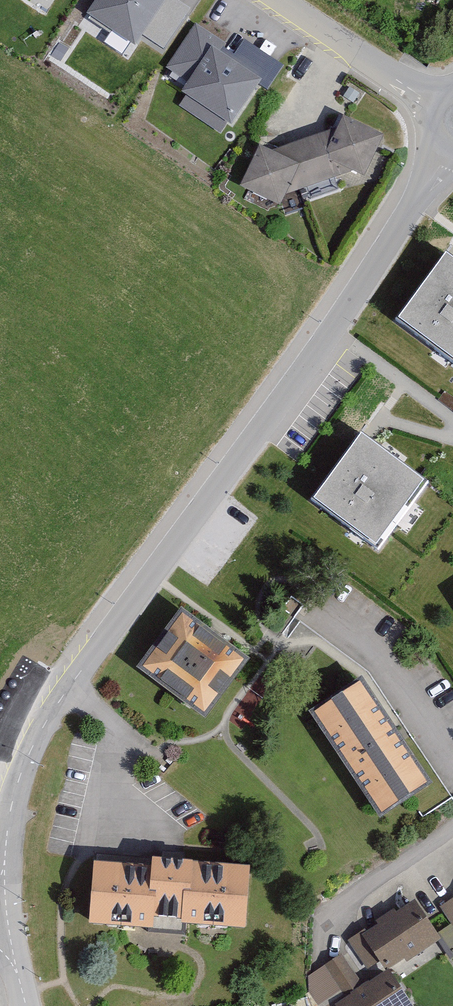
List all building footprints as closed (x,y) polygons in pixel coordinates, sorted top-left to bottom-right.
[(134,45),(166,0),(97,0),(88,12),(134,45)] [(182,91),(231,125),(262,80),(220,52),(226,43),(196,23),(166,67),(189,82),(182,91)] [(341,124),(335,137),(271,159),(258,152),(239,192),(279,212),(285,199),(350,177),(364,183),(382,142),(341,124)] [(452,361),(452,261),(445,255),(397,320),(452,361)] [(311,499),(377,548),(426,482),(360,433),(311,499)] [(248,662),(179,614),(138,671),(206,720),(248,662)] [(429,788),(358,686),(309,719),(379,822),(429,788)] [(244,934),(249,871),(151,864),(151,873),(91,869),(86,931),(183,938),(184,930),(244,934)] [(440,911),(452,930),(452,932),(452,902),(440,911)] [(439,946),(436,941),(413,905),(366,935),(364,932),(345,944),(365,974),(378,965),(384,975),(403,963),(406,967),(439,946)] [(452,930),(436,941),(439,946),(449,961),(452,958),(452,932),(452,930)] [(308,995),(315,1005),(319,1005),(355,985),(340,960),(309,978),(308,995)] [(386,976),(340,1005),(406,1005),(386,976)]
